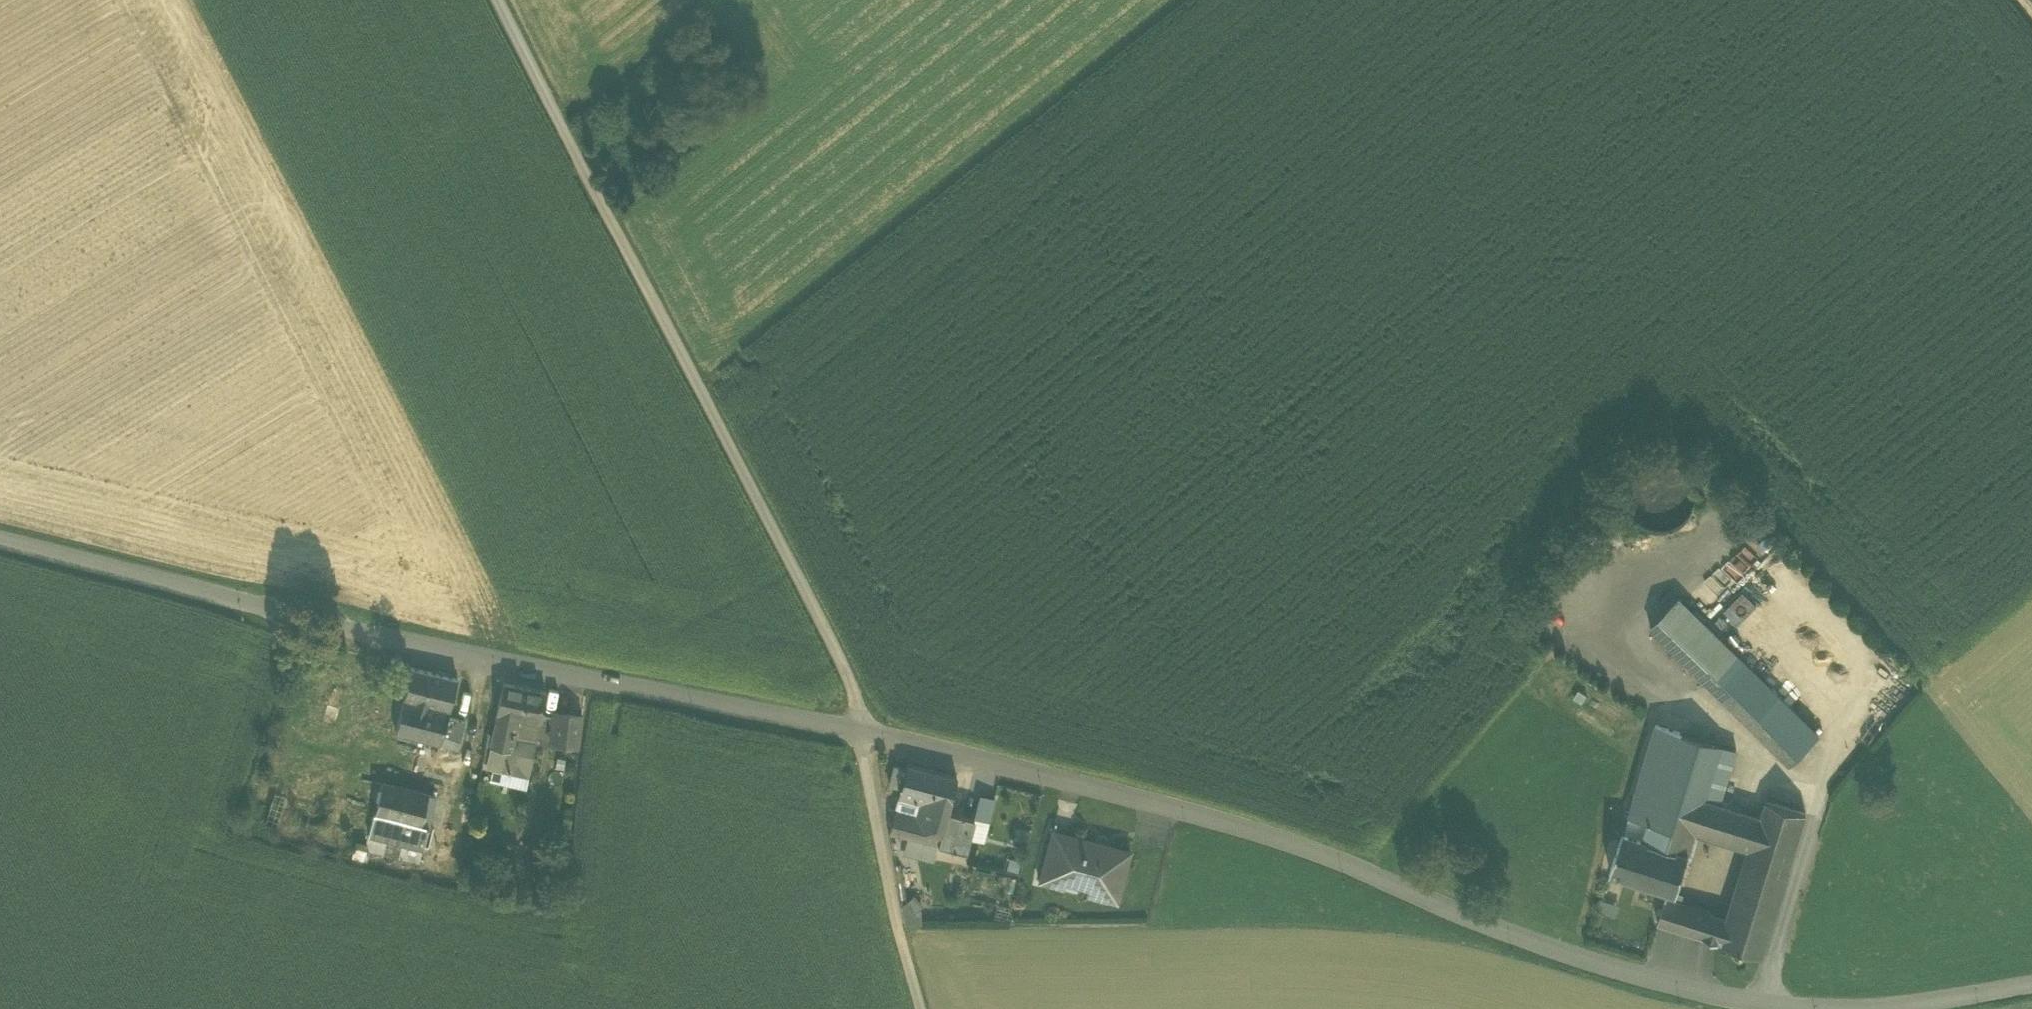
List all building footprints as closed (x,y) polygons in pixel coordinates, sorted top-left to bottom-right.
[(1654,532),(1661,533),(1668,532),(1674,529),(1680,526),(1685,522),(1690,516),(1693,510),(1695,504),(1695,497),(1695,490),(1693,484),(1690,478),(1685,472),(1680,468),(1674,465),(1668,462),(1661,461),(1655,462),(1648,463),(1642,466),(1636,470),(1631,475),(1628,481),(1625,487),(1624,494),(1624,500),(1625,507),(1628,513),(1631,519),(1636,524),(1642,528),(1648,531),(1654,532)] [(1651,628),(1709,684),(1738,654),(1681,598),(1651,628)] [(1709,684),(1775,748),(1804,719),(1738,654),(1709,684)] [(413,668),(405,701),(451,712),(460,679),(413,668)] [(514,716),(539,721),(545,692),(504,684),(498,713),(514,716)] [(450,716),(451,712),(405,701),(397,733),(442,744),(450,716)] [(551,742),(579,745),(582,716),(554,712),(551,742)] [(498,713),(491,746),(512,750),(512,749),(515,735),(511,734),(514,716),(498,713)] [(466,720),(450,716),(442,744),(457,749),(466,720)] [(515,735),(535,739),(539,721),(514,716),(511,734),(515,735)] [(1819,733),(1804,719),(1775,748),(1790,763),(1819,733)] [(1659,800),(1687,809),(1692,793),(1705,797),(1722,744),(1656,723),(1644,764),(1636,793),(1659,800)] [(535,739),(515,735),(512,749),(532,753),(535,739)] [(1705,797),(1721,802),(1738,748),(1722,744),(1705,797)] [(508,768),(512,750),(491,746),(487,764),(493,765),(508,768)] [(532,753),(512,749),(512,750),(508,768),(528,773),(532,753)] [(899,793),(928,801),(949,806),(957,777),(907,764),(906,768),(894,765),(890,784),(901,787),(899,793)] [(524,788),(528,773),(508,768),(493,765),(489,781),(524,788)] [(377,814),(423,825),(430,795),(385,784),(377,814)] [(928,801),(899,793),(895,809),(916,814),(919,803),(927,805),(928,801)] [(1636,793),(1630,813),(1646,818),(1643,829),(1648,830),(1646,837),(1624,831),(1623,830),(1610,871),(1668,889),(1666,898),(1673,900),(1677,891),(1683,869),(1654,860),(1667,818),(1655,813),(1659,800),(1636,793)] [(1721,802),(1705,797),(1692,793),(1687,809),(1701,814),(1696,828),(1733,840),(1742,808),(1721,802)] [(438,797),(430,795),(423,825),(430,827),(438,797)] [(1733,906),(1773,918),(1806,812),(1766,799),(1761,814),(1752,846),(1733,906)] [(1683,869),(1696,828),(1701,814),(1687,809),(1659,800),(1655,813),(1667,818),(1654,860),(1683,869)] [(918,839),(938,845),(947,811),(948,811),(949,806),(928,801),(927,805),(919,803),(916,814),(914,820),(922,822),(918,839)] [(1761,814),(1742,808),(1733,840),(1752,846),(1761,814)] [(908,837),(918,839),(922,822),(914,820),(916,814),(895,809),(889,832),(908,837)] [(965,852),(969,838),(974,818),(948,811),(947,811),(938,845),(965,852)] [(1630,813),(1624,831),(1646,837),(1648,830),(1643,829),(1646,818),(1630,813)] [(425,849),(430,827),(423,825),(377,814),(372,836),(425,849)] [(988,821),(974,818),(969,838),(983,842),(988,821)] [(1094,894),(1117,900),(1131,851),(1052,830),(1041,874),(1058,878),(1060,870),(1097,880),(1094,894)] [(918,839),(908,837),(904,853),(934,860),(938,845),(918,839)] [(1677,891),(1673,900),(1680,903),(1683,893),(1677,891)] [(904,924),(921,922),(919,896),(902,898),(904,924)] [(1620,904),(1602,898),(1598,911),(1616,917),(1620,904)] [(1711,912),(1680,903),(1673,900),(1666,898),(1658,922),(1703,936),(1711,912)] [(1729,918),(1769,930),(1773,918),(1733,906),(1729,918)] [(1703,936),(1722,942),(1729,918),(1711,912),(1703,936)] [(1769,930),(1729,918),(1722,942),(1762,954),(1769,930)]
